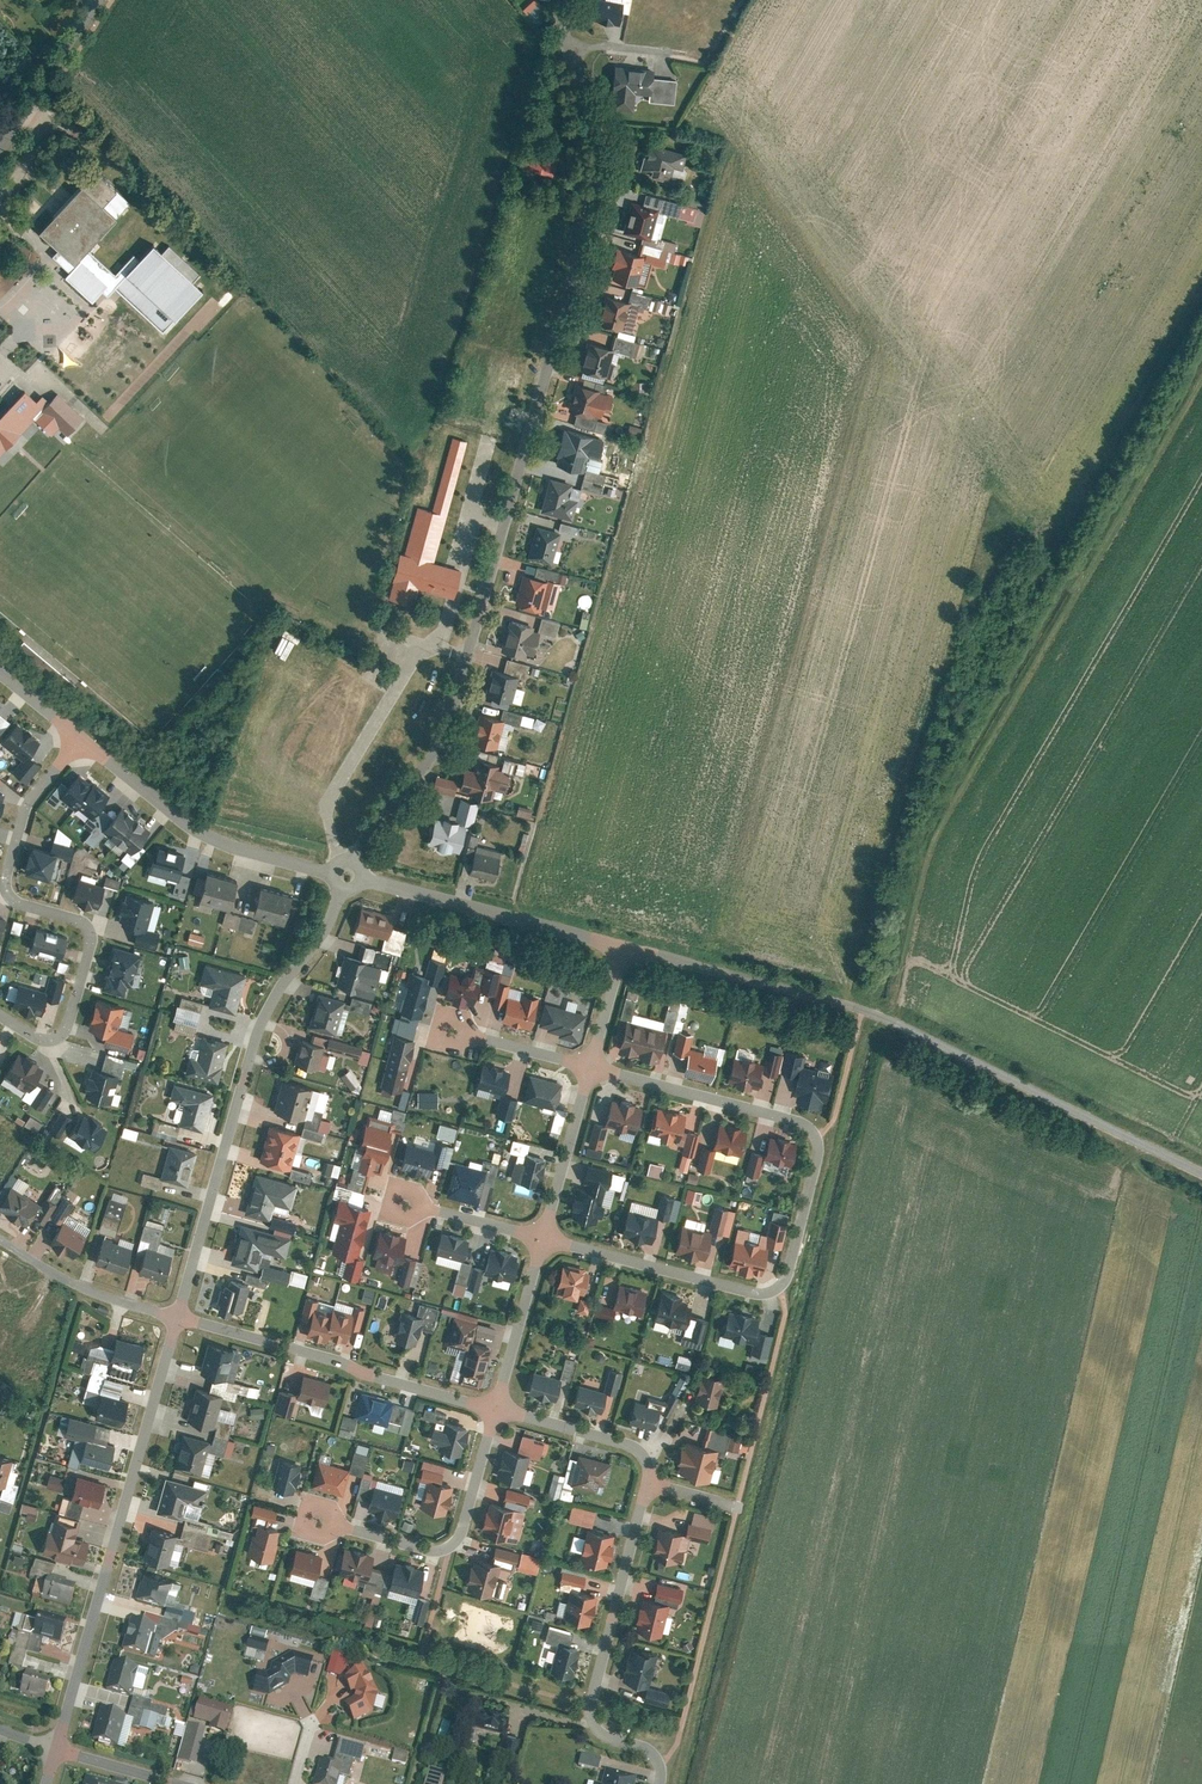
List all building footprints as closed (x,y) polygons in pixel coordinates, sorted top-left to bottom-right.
[(619,26),(623,5),(597,0),(595,0),(591,21),(619,26)] [(642,98),(672,101),(674,78),(651,76),(652,67),(616,64),(612,107),(636,109),(636,101),(642,98)] [(652,143),(652,145),(647,144),(645,153),(644,153),(641,165),(651,167),(651,169),(669,173),(672,163),(683,166),(686,150),(652,143)] [(533,148),(531,152),(522,150),(519,160),(555,170),(559,156),(533,148)] [(91,166),(34,226),(69,259),(112,214),(98,201),(113,186),(91,166)] [(650,236),(657,208),(677,213),(681,200),(646,191),(643,202),(632,199),(624,229),(650,236)] [(677,213),(687,216),(686,220),(700,224),(704,207),(681,200),(677,213)] [(645,284),(652,261),(662,264),(667,247),(641,240),(638,249),(617,244),(612,263),(615,264),(612,275),(645,284)] [(152,243),(112,286),(160,330),(200,288),(152,243)] [(77,259),(62,275),(87,299),(103,283),(77,259)] [(652,293),(632,288),(629,301),(648,306),(652,293)] [(598,321),(621,327),(629,298),(605,292),(598,321)] [(651,307),(658,309),(661,298),(654,296),(651,307)] [(608,373),(614,348),(633,353),(636,340),(616,334),(614,344),(588,337),(581,366),(608,373)] [(634,358),(639,359),(643,342),(636,340),(633,354),(635,354),(634,358)] [(574,379),(568,408),(577,410),(597,414),(601,415),(607,391),(600,389),(601,386),(574,379)] [(634,380),(634,389),(645,389),(645,380),(634,380)] [(84,414),(60,391),(44,407),(69,430),(84,414)] [(40,410),(20,392),(0,413),(0,454),(40,410)] [(597,414),(577,410),(574,422),(604,429),(606,420),(596,417),(597,414)] [(554,461),(583,468),(587,453),(599,456),(603,437),(563,427),(554,461)] [(412,531),(406,552),(433,559),(466,443),(454,439),(427,535),(412,531)] [(604,473),(585,468),(581,485),(599,490),(604,473)] [(619,476),(606,473),(603,483),(616,487),(619,476)] [(540,508),(572,517),(578,497),(568,495),(572,481),(549,474),(540,508)] [(615,488),(608,486),(606,493),(614,494),(615,488)] [(576,523),(560,519),(558,528),(574,532),(576,523)] [(536,522),(527,554),(551,561),(560,529),(536,522)] [(406,552),(400,551),(388,595),(415,602),(419,585),(452,594),(460,566),(433,559),(406,552)] [(534,572),(556,578),(558,569),(536,563),(534,572)] [(534,572),(522,569),(515,598),(552,608),(560,579),(556,578),(534,572)] [(578,624),(586,626),(590,610),(583,608),(578,624)] [(559,620),(541,615),(538,629),(555,634),(559,620)] [(501,649),(524,655),(525,650),(532,652),(539,630),(532,628),(533,623),(510,617),(501,649)] [(575,632),(579,638),(585,635),(581,629),(575,632)] [(523,666),(523,662),(504,659),(503,668),(517,670),(518,665),(523,666)] [(537,674),(539,666),(533,665),(530,672),(537,674)] [(508,698),(510,698),(518,673),(492,666),(485,691),(492,693),(508,698)] [(508,698),(492,693),(490,702),(506,706),(508,698)] [(502,706),(500,716),(479,710),(471,738),(495,744),(503,718),(519,723),(520,721),(522,712),(502,706)] [(533,715),(522,712),(520,721),(531,724),(533,715)] [(532,724),(541,729),(545,721),(536,716),(532,724)] [(38,741),(17,725),(3,743),(25,759),(38,741)] [(504,783),(507,769),(514,771),(518,757),(502,753),(500,760),(476,754),(473,766),(464,763),(457,787),(467,789),(491,796),(495,781),(504,783)] [(15,773),(30,784),(43,767),(28,756),(15,773)] [(457,778),(436,772),(432,787),(454,792),(457,778)] [(106,798),(77,776),(61,798),(90,820),(106,798)] [(526,807),(534,801),(525,790),(518,796),(526,807)] [(455,815),(473,821),(479,800),(461,795),(455,815)] [(148,834),(119,812),(103,833),(132,855),(148,834)] [(442,816),(435,814),(427,842),(457,850),(464,822),(457,820),(458,817),(442,813),(442,816)] [(68,856),(73,833),(53,829),(48,852),(68,856)] [(470,833),(467,843),(474,845),(475,843),(477,843),(479,835),(470,833)] [(463,860),(470,862),(474,845),(467,843),(463,860)] [(477,843),(475,843),(474,845),(470,862),(468,870),(492,876),(499,848),(477,843)] [(184,856),(155,849),(149,874),(177,881),(184,856)] [(54,856),(30,850),(24,877),(48,883),(54,856)] [(101,883),(116,888),(119,878),(104,873),(101,883)] [(235,883),(206,875),(199,903),(228,911),(235,883)] [(103,891),(78,882),(71,902),(97,911),(103,891)] [(290,897),(260,890),(253,918),(283,925),(290,897)] [(154,905),(130,900),(123,931),(146,937),(154,905)] [(392,913),(361,905),(356,928),(386,935),(392,913)] [(224,910),(220,924),(253,933),(257,919),(224,910)] [(19,928),(21,921),(12,919),(10,925),(19,928)] [(411,944),(420,943),(418,929),(408,931),(411,944)] [(438,944),(449,947),(453,934),(442,931),(438,944)] [(65,941),(36,933),(30,955),(60,963),(65,941)] [(462,946),(464,936),(453,934),(451,944),(462,946)] [(200,945),(202,940),(188,937),(186,941),(200,945)] [(507,948),(494,946),(491,957),(504,960),(507,948)] [(445,949),(434,947),(431,955),(443,958),(445,949)] [(4,949),(3,959),(13,960),(14,950),(4,949)] [(140,956),(112,949),(100,992),(123,998),(126,987),(131,988),(140,956)] [(345,951),(336,982),(371,992),(380,961),(345,951)] [(424,977),(439,981),(445,959),(430,955),(424,977)] [(187,956),(180,957),(181,968),(188,967),(187,956)] [(487,956),(485,964),(483,964),(477,987),(495,991),(502,960),(487,956)] [(247,977),(205,966),(200,985),(214,988),(209,1008),(237,1015),(247,977)] [(463,970),(461,973),(448,970),(442,995),(471,1002),(478,977),(474,976),(473,972),(471,969),(467,968),(463,970)] [(498,979),(493,1002),(503,1004),(509,982),(498,979)] [(400,1009),(420,1015),(428,986),(408,981),(400,1009)] [(46,994),(19,988),(14,1010),(41,1016),(46,994)] [(308,1023),(334,1031),(344,998),(318,990),(308,1023)] [(506,995),(501,1019),(530,1025),(538,994),(522,990),(520,998),(506,995)] [(371,999),(352,994),(348,1007),(368,1012),(371,999)] [(178,995),(169,1027),(192,1033),(201,1001),(178,995)] [(558,1034),(578,1039),(586,1011),(544,1000),(538,1023),(547,1026),(547,1028),(559,1031),(558,1034)] [(131,1052),(135,1034),(119,1031),(124,1010),(95,1004),(88,1034),(103,1037),(101,1045),(131,1052)] [(626,1016),(618,1048),(658,1058),(666,1026),(626,1016)] [(326,1043),(328,1035),(312,1031),(310,1038),(326,1043)] [(387,1060),(407,1065),(413,1037),(393,1032),(387,1060)] [(361,1044),(328,1035),(326,1043),(325,1047),(358,1055),(361,1044)] [(295,1061),(315,1067),(321,1050),(323,1043),(302,1037),(295,1061)] [(227,1045),(203,1040),(198,1063),(188,1060),(184,1076),(218,1084),(227,1045)] [(690,1043),(683,1070),(710,1077),(717,1050),(690,1043)] [(771,1049),(781,1050),(782,1047),(769,1045),(765,1069),(767,1070),(771,1049)] [(357,1060),(366,1062),(369,1049),(360,1047),(357,1060)] [(736,1049),(728,1079),(757,1087),(765,1057),(736,1049)] [(321,1050),(315,1067),(324,1069),(329,1053),(321,1050)] [(768,1071),(778,1073),(782,1051),(772,1050),(768,1071)] [(42,1070),(18,1057),(6,1076),(30,1091),(42,1070)] [(807,1058),(796,1097),(826,1105),(836,1066),(807,1058)] [(407,1065),(387,1060),(378,1095),(399,1100),(407,1065)] [(482,1061),(476,1084),(503,1091),(509,1067),(482,1061)] [(351,1088),(359,1081),(349,1067),(340,1074),(351,1088)] [(117,1079),(95,1072),(87,1098),(110,1105),(117,1079)] [(562,1080),(530,1073),(524,1099),(556,1106),(562,1080)] [(273,1108),(303,1116),(311,1085),(281,1077),(273,1108)] [(213,1096),(174,1086),(170,1101),(186,1105),(180,1128),(203,1134),(213,1096)] [(437,1105),(436,1089),(415,1091),(416,1106),(437,1105)] [(496,1112),(511,1117),(516,1096),(501,1092),(496,1112)] [(614,1092),(606,1122),(634,1129),(642,1100),(614,1092)] [(399,1106),(412,1109),(415,1096),(403,1093),(399,1106)] [(658,1100),(650,1129),(678,1136),(686,1107),(658,1100)] [(554,1122),(563,1121),(562,1111),(558,1111),(558,1114),(553,1115),(554,1122)] [(59,1136),(66,1115),(59,1112),(52,1134),(59,1136)] [(363,1147),(358,1166),(353,1165),(347,1185),(364,1190),(370,1169),(379,1172),(393,1120),(368,1113),(359,1146),(363,1147)] [(722,1115),(714,1146),(740,1153),(749,1122),(722,1115)] [(317,1128),(327,1131),(331,1119),(320,1116),(317,1128)] [(173,1139),(178,1126),(153,1117),(147,1134),(160,1138),(161,1135),(173,1139)] [(106,1132),(83,1118),(71,1138),(94,1152),(106,1132)] [(42,1125),(31,1119),(26,1128),(37,1134),(42,1125)] [(440,1121),(437,1131),(452,1134),(454,1124),(440,1121)] [(590,1146),(596,1122),(592,1121),(586,1145),(590,1146)] [(259,1159),(290,1167),(300,1132),(268,1123),(259,1159)] [(602,1145),(603,1123),(595,1123),(594,1145),(602,1145)] [(322,1130),(303,1124),(301,1133),(320,1139),(322,1130)] [(772,1131),(765,1157),(791,1164),(797,1138),(772,1131)] [(528,1141),(513,1137),(509,1150),(524,1154),(528,1141)] [(428,1173),(431,1161),(441,1164),(446,1142),(436,1140),(434,1147),(407,1140),(400,1166),(428,1173)] [(601,1157),(602,1150),(586,1146),(584,1153),(601,1157)] [(195,1155),(169,1147),(160,1180),(185,1188),(195,1155)] [(758,1178),(759,1151),(748,1150),(746,1178),(758,1178)] [(518,1178),(537,1183),(544,1156),(525,1151),(518,1178)] [(686,1170),(690,1155),(681,1152),(677,1168),(686,1170)] [(483,1158),(481,1166),(454,1159),(446,1193),(477,1201),(482,1181),(492,1183),(498,1163),(483,1158)] [(761,1169),(787,1173),(788,1163),(763,1159),(761,1169)] [(322,1173),(337,1175),(339,1163),(325,1161),(322,1173)] [(646,1173),(659,1175),(662,1163),(648,1161),(646,1173)] [(255,1171),(244,1210),(269,1217),(273,1202),(290,1206),(296,1182),(255,1171)] [(687,1172),(686,1180),(697,1181),(698,1173),(687,1172)] [(582,1178),(572,1215),(598,1222),(608,1185),(582,1178)] [(34,1217),(41,1222),(61,1188),(53,1184),(34,1217)] [(687,1186),(684,1199),(698,1203),(702,1191),(687,1186)] [(10,1190),(0,1206),(0,1213),(26,1230),(39,1209),(10,1190)] [(674,1220),(680,1198),(664,1194),(658,1216),(674,1220)] [(362,1255),(357,1254),(370,1206),(338,1198),(332,1219),(339,1220),(331,1250),(348,1254),(343,1274),(357,1277),(362,1255)] [(630,1198),(621,1232),(649,1239),(658,1206),(630,1198)] [(126,1205),(109,1200),(98,1234),(115,1239),(126,1205)] [(718,1205),(712,1231),(728,1235),(734,1209),(718,1205)] [(786,1220),(787,1212),(771,1210),(770,1219),(786,1220)] [(684,1216),(676,1249),(704,1257),(713,1224),(684,1216)] [(285,1255),(290,1235),(241,1221),(231,1260),(257,1267),(262,1249),(285,1255)] [(379,1228),(372,1254),(377,1255),(374,1266),(390,1270),(392,1259),(398,1261),(401,1261),(396,1279),(407,1283),(415,1256),(401,1252),(405,1234),(398,1233),(399,1229),(383,1225),(382,1229),(379,1228)] [(740,1225),(730,1262),(761,1270),(770,1233),(740,1225)] [(86,1240),(63,1226),(50,1248),(72,1262),(86,1240)] [(161,1232),(144,1227),(137,1256),(144,1257),(140,1276),(166,1282),(172,1250),(158,1246),(161,1232)] [(467,1234),(441,1228),(435,1251),(462,1257),(467,1234)] [(132,1250),(104,1242),(97,1264),(125,1272),(132,1250)] [(489,1245),(483,1271),(512,1278),(518,1252),(489,1245)] [(464,1281),(466,1281),(471,1261),(461,1258),(455,1278),(464,1281)] [(290,1269),(262,1262),(259,1274),(287,1282),(290,1269)] [(562,1262),(554,1289),(582,1296),(589,1269),(562,1262)] [(467,1285),(477,1288),(482,1266),(473,1264),(467,1285)] [(266,1276),(246,1271),(244,1279),(263,1285),(266,1276)] [(229,1312),(231,1305),(241,1308),(248,1281),(229,1276),(228,1282),(224,1281),(216,1308),(229,1312)] [(464,1281),(455,1278),(452,1290),(461,1292),(464,1281)] [(618,1281),(612,1305),(639,1312),(646,1289),(618,1281)] [(361,1299),(370,1301),(373,1290),(364,1287),(361,1299)] [(473,1289),(465,1287),(463,1294),(471,1296),(473,1289)] [(660,1291),(653,1315),(681,1323),(688,1298),(660,1291)] [(345,1339),(348,1324),(359,1327),(364,1307),(353,1304),(352,1310),(332,1304),(330,1309),(314,1305),(316,1298),(305,1295),(300,1315),(310,1318),(307,1331),(325,1336),(326,1334),(345,1339)] [(578,1297),(576,1311),(587,1312),(589,1298),(578,1297)] [(414,1341),(419,1324),(432,1327),(438,1306),(419,1301),(416,1313),(401,1309),(394,1336),(414,1341)] [(446,1341),(466,1346),(460,1367),(462,1368),(458,1381),(478,1386),(481,1373),(483,1374),(491,1345),(471,1340),(474,1330),(477,1319),(476,1319),(477,1315),(442,1306),(440,1315),(452,1318),(446,1341)] [(730,1311),(725,1333),(752,1340),(757,1318),(730,1311)] [(495,1324),(477,1319),(474,1330),(492,1335),(495,1324)] [(113,1349),(91,1343),(87,1357),(94,1359),(107,1363),(110,1364),(111,1362),(136,1368),(142,1344),(116,1337),(113,1349)] [(72,1341),(71,1351),(86,1351),(86,1342),(72,1341)] [(202,1372),(224,1379),(233,1351),(211,1344),(202,1372)] [(94,1359),(86,1387),(99,1390),(107,1363),(94,1359)] [(533,1365),(527,1391),(554,1398),(561,1372),(533,1365)] [(705,1367),(697,1397),(717,1402),(724,1373),(705,1367)] [(612,1368),(607,1391),(616,1393),(620,1370),(612,1368)] [(304,1374),(297,1395),(325,1403),(331,1383),(304,1374)] [(580,1377),(573,1404),(599,1411),(606,1384),(580,1377)] [(256,1396),(258,1387),(246,1384),(244,1393),(256,1396)] [(188,1415),(212,1423),(221,1393),(197,1385),(188,1415)] [(364,1387),(355,1414),(387,1425),(396,1397),(364,1387)] [(276,1406),(292,1412),(297,1395),(281,1389),(276,1406)] [(100,1396),(95,1416),(121,1422),(126,1403),(100,1396)] [(412,1415),(420,1416),(424,1400),(415,1398),(412,1415)] [(635,1401),(629,1421),(653,1427),(659,1407),(635,1401)] [(424,1414),(447,1421),(450,1411),(427,1403),(424,1414)] [(249,1406),(249,1416),(262,1416),(262,1407),(249,1406)] [(349,1436),(355,1417),(342,1413),(336,1432),(349,1436)] [(55,1432),(58,1433),(65,1416),(62,1415),(55,1432)] [(108,1431),(68,1420),(64,1437),(86,1443),(104,1448),(108,1431)] [(439,1446),(461,1454),(470,1429),(447,1421),(439,1446)] [(724,1445),(728,1433),(708,1426),(703,1438),(724,1445)] [(177,1463),(201,1471),(212,1438),(187,1430),(177,1463)] [(526,1431),(518,1454),(529,1458),(540,1461),(548,1438),(526,1431)] [(747,1450),(749,1438),(728,1433),(723,1454),(739,1458),(741,1449),(747,1450)] [(685,1437),(677,1468),(708,1476),(716,1445),(685,1437)] [(85,1445),(74,1442),(67,1469),(78,1471),(80,1463),(107,1470),(112,1450),(104,1448),(86,1443),(85,1445)] [(497,1471),(522,1479),(529,1458),(518,1454),(504,1450),(497,1471)] [(572,1479),(602,1489),(611,1460),(581,1450),(572,1479)] [(3,1484),(4,1481),(10,1460),(0,1457),(0,1483),(3,1484)] [(273,1484),(295,1491),(304,1465),(282,1458),(273,1484)] [(403,1459),(402,1468),(411,1468),(412,1459),(403,1459)] [(312,1482),(342,1492),(349,1471),(319,1461),(312,1482)] [(65,1478),(50,1474),(47,1486),(62,1490),(65,1478)] [(76,1476),(71,1497),(98,1504),(103,1483),(76,1476)] [(157,1508),(180,1516),(186,1499),(190,1484),(167,1477),(157,1508)] [(422,1505),(447,1513),(456,1486),(431,1478),(422,1505)] [(4,1481),(3,1484),(0,1495),(0,1508),(9,1511),(13,1497),(17,1484),(4,1481)] [(205,1489),(190,1484),(186,1499),(201,1504),(205,1489)] [(366,1507),(396,1516),(403,1495),(373,1485),(366,1507)] [(57,1511),(79,1516),(82,1501),(60,1496),(57,1511)] [(249,1513),(273,1521),(277,1509),(253,1501),(249,1513)] [(484,1530),(508,1538),(517,1509),(493,1501),(484,1530)] [(38,1507),(21,1502),(19,1510),(36,1515),(38,1507)] [(568,1516),(590,1523),(595,1509),(573,1502),(568,1516)] [(87,1542),(74,1538),(80,1518),(56,1511),(50,1532),(47,1531),(41,1550),(82,1562),(87,1542)] [(246,1550),(273,1559),(282,1531),(255,1522),(246,1550)] [(579,1557),(608,1566),(619,1533),(590,1523),(579,1557)] [(660,1524),(652,1554),(681,1562),(689,1532),(660,1524)] [(145,1555),(171,1563),(180,1534),(155,1525),(145,1555)] [(292,1566),(316,1574),(323,1552),(299,1544),(292,1566)] [(489,1556),(513,1564),(517,1552),(493,1544),(489,1556)] [(339,1568),(368,1578),(375,1556),(346,1546),(339,1568)] [(516,1568),(536,1571),(539,1554),(519,1551),(516,1568)] [(8,1568),(19,1571),(23,1556),(12,1553),(8,1568)] [(30,1576),(37,1578),(45,1581),(46,1578),(50,1579),(56,1561),(36,1555),(30,1576)] [(502,1566),(475,1557),(465,1589),(491,1597),(502,1566)] [(388,1586),(417,1595),(425,1571),(396,1562),(388,1586)] [(571,1588),(584,1592),(588,1579),(565,1571),(560,1584),(571,1588)] [(138,1600),(164,1608),(173,1580),(148,1572),(138,1600)] [(332,1579),(316,1574),(310,1592),(326,1597),(332,1579)] [(46,1578),(45,1581),(37,1578),(32,1595),(41,1597),(40,1598),(69,1607),(75,1587),(50,1579),(46,1578)] [(651,1589),(682,1599),(685,1590),(654,1580),(651,1589)] [(562,1615),(592,1625),(601,1597),(584,1592),(571,1588),(562,1615)] [(637,1626),(663,1635),(672,1604),(646,1596),(637,1626)] [(414,1619),(424,1621),(427,1598),(418,1597),(414,1619)] [(33,1633),(60,1641),(66,1620),(39,1612),(33,1633)] [(124,1650),(146,1657),(156,1626),(134,1619),(124,1650)] [(532,1619),(531,1625),(540,1628),(541,1622),(532,1619)] [(560,1641),(567,1643),(571,1631),(553,1625),(549,1637),(560,1641)] [(248,1627),(243,1658),(262,1661),(267,1630),(248,1627)] [(19,1632),(15,1647),(27,1650),(31,1635),(19,1632)] [(551,1669),(570,1675),(579,1647),(567,1643),(560,1641),(551,1669)] [(620,1678),(651,1688),(662,1654),(631,1644),(620,1678)] [(27,1650),(15,1647),(10,1663),(22,1666),(27,1650)] [(104,1687),(132,1696),(142,1666),(114,1657),(104,1687)] [(286,1676),(308,1678),(309,1661),(288,1659),(286,1676)] [(254,1675),(266,1697),(291,1684),(286,1676),(279,1662),(254,1675)] [(344,1677),(355,1700),(346,1705),(355,1723),(376,1712),(368,1698),(379,1692),(366,1666),(344,1677)] [(19,1691),(44,1698),(49,1679),(24,1672),(19,1691)] [(648,1698),(668,1704),(671,1694),(651,1688),(648,1698)] [(191,1717),(229,1729),(238,1703),(199,1691),(191,1717)] [(89,1737),(118,1746),(129,1714),(100,1705),(89,1737)] [(471,1727),(500,1737),(506,1719),(477,1709),(471,1727)] [(178,1757),(200,1764),(211,1731),(188,1724),(178,1757)] [(507,1733),(502,1758),(512,1760),(518,1735),(507,1733)] [(336,1754),(360,1762),(364,1748),(341,1740),(336,1754)] [(404,1763),(405,1754),(392,1753),(392,1762),(404,1763)] [(598,1769),(599,1757),(578,1755),(577,1767),(598,1769)] [(350,1766),(327,1758),(318,1783),(344,1783),(350,1766)] [(441,1771),(426,1767),(422,1783),(438,1783),(441,1771)] [(123,1780),(84,1768),(79,1783),(122,1783),(123,1780)] [(639,1779),(607,1769),(602,1783),(637,1783),(639,1779)]
